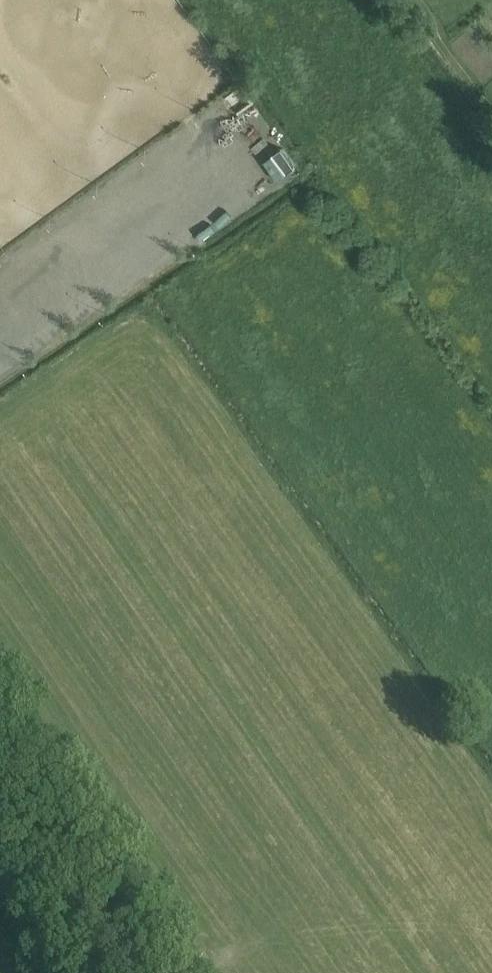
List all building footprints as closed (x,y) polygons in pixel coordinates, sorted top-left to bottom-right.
[(56,26),(39,0),(0,0),(0,8),(5,16),(0,19),(0,64),(56,26)] [(284,188),(275,175),(254,189),(264,202),(284,188)] [(178,238),(186,249),(207,234),(199,223),(178,238)]
